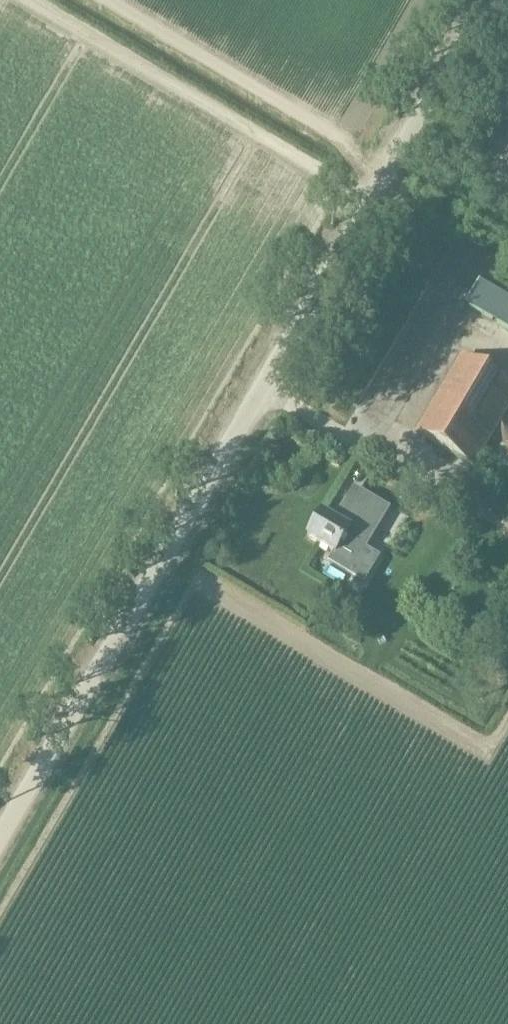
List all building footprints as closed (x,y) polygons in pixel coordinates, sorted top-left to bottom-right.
[(464,302),(507,328),(507,299),(477,280),(464,302)] [(415,432),(472,466),(507,405),(507,385),(460,356),(415,432)] [(322,512),(307,537),(334,553),(328,562),(363,582),(378,557),(364,549),(388,508),(367,496),(361,506),(348,498),(335,520),(322,512)]
